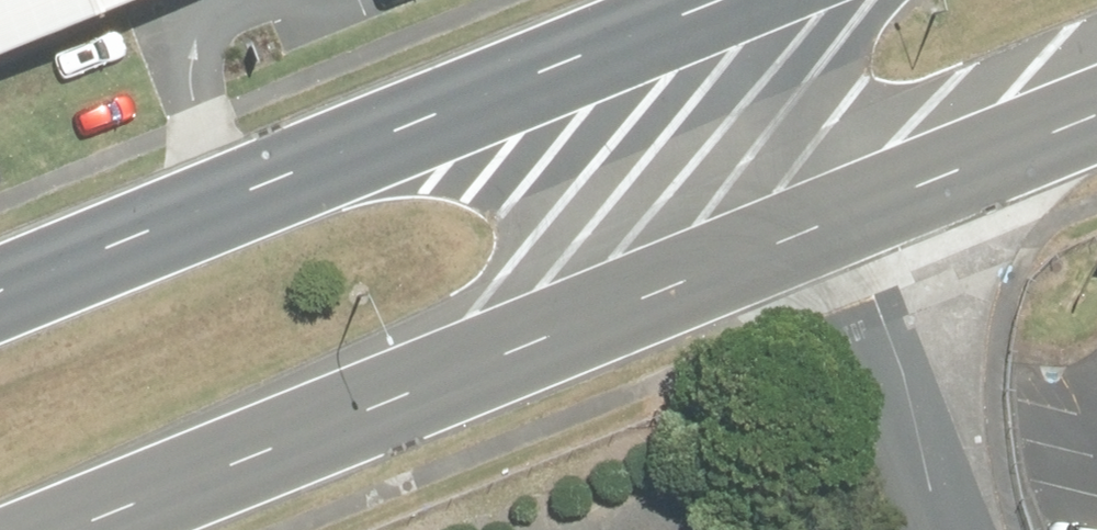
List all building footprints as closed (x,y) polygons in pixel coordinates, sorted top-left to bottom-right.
[(104,0),(0,0),(0,43),(104,0)]
